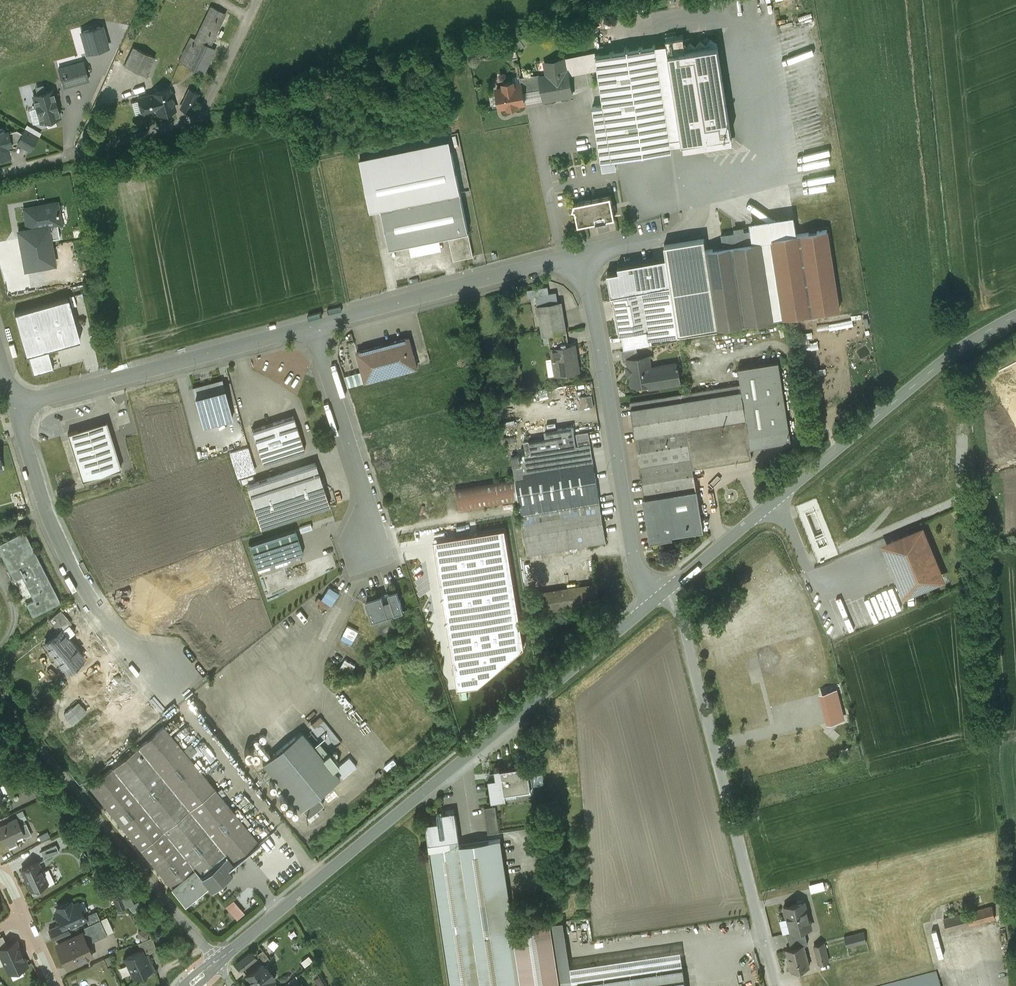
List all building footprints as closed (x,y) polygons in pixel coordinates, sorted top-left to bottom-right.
[(211,6),(195,39),(191,37),(179,62),(198,71),(210,46),(225,13),(211,6)] [(109,47),(103,25),(81,31),(87,53),(109,47)] [(683,37),(666,39),(668,53),(685,50),(683,37)] [(656,44),(595,54),(603,105),(592,106),(601,161),(672,150),(656,44)] [(685,50),(668,53),(682,141),(731,134),(717,45),(685,50)] [(155,56),(133,46),(124,65),(146,75),(155,56)] [(210,46),(198,71),(207,75),(219,50),(210,46)] [(564,59),(551,61),(553,74),(540,76),(540,74),(534,75),(537,90),(542,89),(544,100),(545,99),(562,96),(572,94),(568,71),(566,71),(564,59)] [(83,61),(59,67),(64,86),(88,80),(83,61)] [(534,74),(520,77),(523,93),(537,90),(534,75),(534,74)] [(513,81),(503,83),(504,87),(497,88),(500,107),(508,106),(508,108),(517,106),(516,104),(525,103),(521,84),(514,85),(513,81)] [(169,88),(153,93),(138,97),(142,112),(156,108),(157,114),(175,109),(169,88)] [(52,89),(33,95),(41,121),(46,120),(48,126),(56,124),(55,117),(60,116),(52,89)] [(198,93),(189,89),(180,107),(189,111),(198,93)] [(808,133),(828,126),(826,121),(806,129),(808,133)] [(38,135),(26,128),(23,133),(17,129),(8,132),(11,143),(17,141),(18,141),(18,142),(30,149),(38,135)] [(7,156),(4,148),(8,147),(7,144),(11,143),(8,132),(0,134),(0,132),(0,157),(7,156)] [(381,207),(460,191),(450,142),(359,160),(369,210),(381,207)] [(460,191),(381,207),(389,248),(448,235),(468,231),(460,191)] [(610,195),(573,203),(574,204),(573,204),(572,209),(575,210),(578,225),(615,217),(610,195)] [(25,208),(28,228),(48,225),(50,239),(60,237),(57,223),(60,219),(57,206),(54,203),(25,208)] [(766,222),(761,228),(755,224),(750,230),(752,243),(760,242),(772,320),(784,317),(771,238),(797,234),(795,223),(788,218),(784,225),(777,220),(773,227),(766,222)] [(18,230),(25,269),(55,264),(50,239),(48,225),(28,228),(18,230)] [(797,234),(771,238),(784,317),(839,309),(827,229),(797,234)] [(468,231),(448,235),(453,260),(473,256),(468,231)] [(706,250),(704,239),(664,245),(670,284),(678,334),(717,328),(705,250),(706,250)] [(706,250),(705,250),(717,328),(772,320),(760,242),(752,243),(706,250)] [(650,330),(647,330),(649,339),(678,334),(670,284),(642,290),(650,330)] [(642,290),(612,295),(619,334),(622,334),(647,330),(650,330),(642,290)] [(68,297),(15,312),(27,354),(28,354),(47,349),(80,339),(68,297)] [(562,301),(538,305),(543,335),(549,334),(563,332),(567,331),(562,301)] [(647,330),(622,334),(624,350),(637,348),(650,346),(649,339),(647,330)] [(563,332),(549,334),(550,342),(565,340),(563,332)] [(409,337),(357,351),(365,381),(417,367),(409,337)] [(573,344),(552,348),(554,358),(556,374),(579,370),(577,358),(575,358),(573,344)] [(624,350),(622,350),(624,361),(629,361),(628,359),(639,358),(637,348),(624,350)] [(53,369),(47,349),(28,354),(34,375),(53,369)] [(639,358),(628,359),(629,361),(633,386),(642,384),(653,382),(651,368),(649,356),(639,358)] [(554,358),(547,359),(549,375),(556,374),(554,358)] [(778,361),(738,367),(740,384),(750,447),(791,441),(778,361)] [(677,363),(651,368),(653,382),(642,384),(642,389),(680,383),(677,363)] [(349,386),(365,381),(362,370),(346,375),(349,386)] [(222,380),(193,388),(195,397),(224,389),(222,380)] [(740,384),(630,401),(635,436),(687,428),(693,466),(752,457),(750,447),(740,384)] [(224,389),(195,397),(203,426),(232,419),(224,389)] [(593,395),(584,395),(584,406),(594,405),(593,395)] [(293,416),(252,429),(263,463),(305,450),(293,416)] [(573,426),(544,430),(543,426),(527,428),(529,440),(524,441),(526,454),(576,446),(573,426)] [(687,428),(635,436),(645,497),(696,488),(693,466),(687,428)] [(83,441),(79,430),(68,433),(71,445),(83,441)] [(588,431),(576,433),(577,440),(589,438),(589,437),(588,438),(587,431),(588,431)] [(83,441),(71,445),(82,480),(121,468),(110,433),(83,441)] [(526,454),(511,456),(514,476),(518,501),(528,562),(542,560),(541,551),(606,541),(590,444),(578,446),(576,446),(526,454)] [(236,468),(249,464),(244,446),(230,451),(236,468)] [(315,462),(246,485),(260,527),(329,505),(315,462)] [(514,476),(455,486),(460,511),(518,501),(514,476)] [(696,488),(645,497),(652,537),(703,530),(696,488)] [(295,528),(248,544),(256,568),(303,553),(295,528)] [(922,529),(884,545),(904,595),(943,579),(922,529)] [(0,543),(0,552),(10,571),(37,557),(24,531),(0,543)] [(37,557),(10,571),(14,580),(22,577),(33,599),(26,603),(33,616),(60,602),(37,557)] [(596,583),(533,593),(536,613),(600,602),(596,583)] [(330,586),(322,599),(332,604),(339,592),(330,586)] [(382,597),(366,602),(372,620),(388,615),(395,613),(403,610),(397,592),(389,595),(390,599),(384,601),(382,597)] [(61,609),(49,619),(59,631),(68,623),(69,624),(71,622),(61,609)] [(59,631),(44,643),(50,650),(48,651),(50,653),(51,652),(66,670),(83,656),(68,637),(75,631),(69,624),(68,623),(59,631)] [(353,643),(359,629),(348,624),(342,638),(353,643)] [(346,659),(342,667),(353,672),(356,663),(346,659)] [(183,749),(164,725),(89,785),(185,903),(206,885),(210,891),(231,874),(227,868),(259,842),(190,757),(197,751),(190,743),(183,749)] [(314,746),(301,731),(262,762),(301,809),(302,808),(317,795),(339,777),(332,768),(350,753),(341,741),(328,752),(319,741),(314,746)] [(0,762),(0,769),(3,774),(9,772),(4,761),(0,762)] [(496,777),(488,778),(491,800),(506,798),(505,790),(531,786),(533,786),(530,765),(528,765),(527,764),(500,768),(499,764),(494,765),(496,777)] [(531,786),(505,790),(506,798),(518,796),(517,791),(531,789),(531,786)] [(317,795),(302,808),(308,815),(323,803),(317,795)] [(495,806),(484,807),(488,833),(499,832),(495,806)] [(441,809),(442,812),(437,813),(437,818),(425,819),(426,825),(426,826),(428,843),(430,860),(431,860),(449,985),(481,985),(460,845),(454,807),(441,809)] [(8,822),(8,823),(5,824),(0,827),(0,835),(4,843),(16,838),(16,836),(23,833),(24,833),(20,825),(17,818),(8,822)] [(31,834),(26,823),(20,825),(24,833),(23,833),(25,837),(31,834)] [(460,845),(481,985),(522,985),(513,928),(500,839),(460,845)] [(56,844),(41,851),(44,858),(59,851),(56,844)] [(38,861),(21,869),(31,889),(32,893),(35,894),(40,892),(41,889),(40,888),(39,886),(47,882),(42,871),(38,861)] [(48,868),(42,871),(47,882),(39,886),(40,888),(54,882),(48,868)] [(128,893),(120,896),(125,906),(132,903),(128,893)] [(120,896),(114,898),(119,909),(125,906),(120,896)] [(238,919),(246,912),(234,899),(226,906),(238,919)] [(70,901),(57,906),(59,910),(55,912),(58,918),(59,918),(61,922),(64,921),(67,926),(86,918),(85,916),(83,910),(82,911),(78,902),(72,904),(70,901)] [(804,901),(785,906),(785,908),(784,910),(785,916),(788,917),(791,931),(792,932),(804,929),(811,927),(804,901)] [(992,906),(943,919),(946,931),(995,918),(992,906)] [(96,912),(85,916),(86,918),(89,923),(99,918),(96,912)] [(89,923),(83,925),(85,930),(82,932),(87,942),(107,933),(100,918),(89,923)] [(513,928),(522,985),(560,985),(559,982),(572,980),(563,920),(533,925),(529,926),(513,928)] [(61,922),(49,928),(54,939),(69,932),(67,926),(64,921),(61,922)] [(986,925),(988,948),(999,947),(997,924),(986,925)] [(149,937),(148,928),(138,929),(139,938),(149,937)] [(804,929),(792,932),(791,931),(787,932),(791,948),(804,945),(804,946),(808,945),(804,929)] [(864,931),(844,937),(847,948),(867,942),(864,931)] [(82,932),(58,943),(62,952),(60,953),(67,967),(93,955),(87,942),(82,932)] [(152,936),(138,942),(141,950),(142,950),(144,954),(156,949),(152,936)] [(9,972),(27,964),(16,941),(7,945),(0,948),(0,952),(9,972)] [(823,943),(816,945),(821,965),(828,963),(823,943)] [(791,948),(786,949),(790,963),(788,963),(790,971),(792,971),(792,973),(810,968),(804,946),(804,945),(791,948)] [(141,950),(125,957),(133,976),(151,969),(144,954),(142,950),(141,950)] [(251,950),(236,963),(242,970),(257,958),(251,950)] [(263,951),(258,954),(266,963),(270,960),(263,951)] [(260,965),(246,976),(255,985),(267,985),(274,981),(260,965)] [(572,982),(572,980),(559,982),(560,985),(686,985),(683,966),(572,982)] [(897,985),(898,985),(939,985),(936,975),(897,985)]
